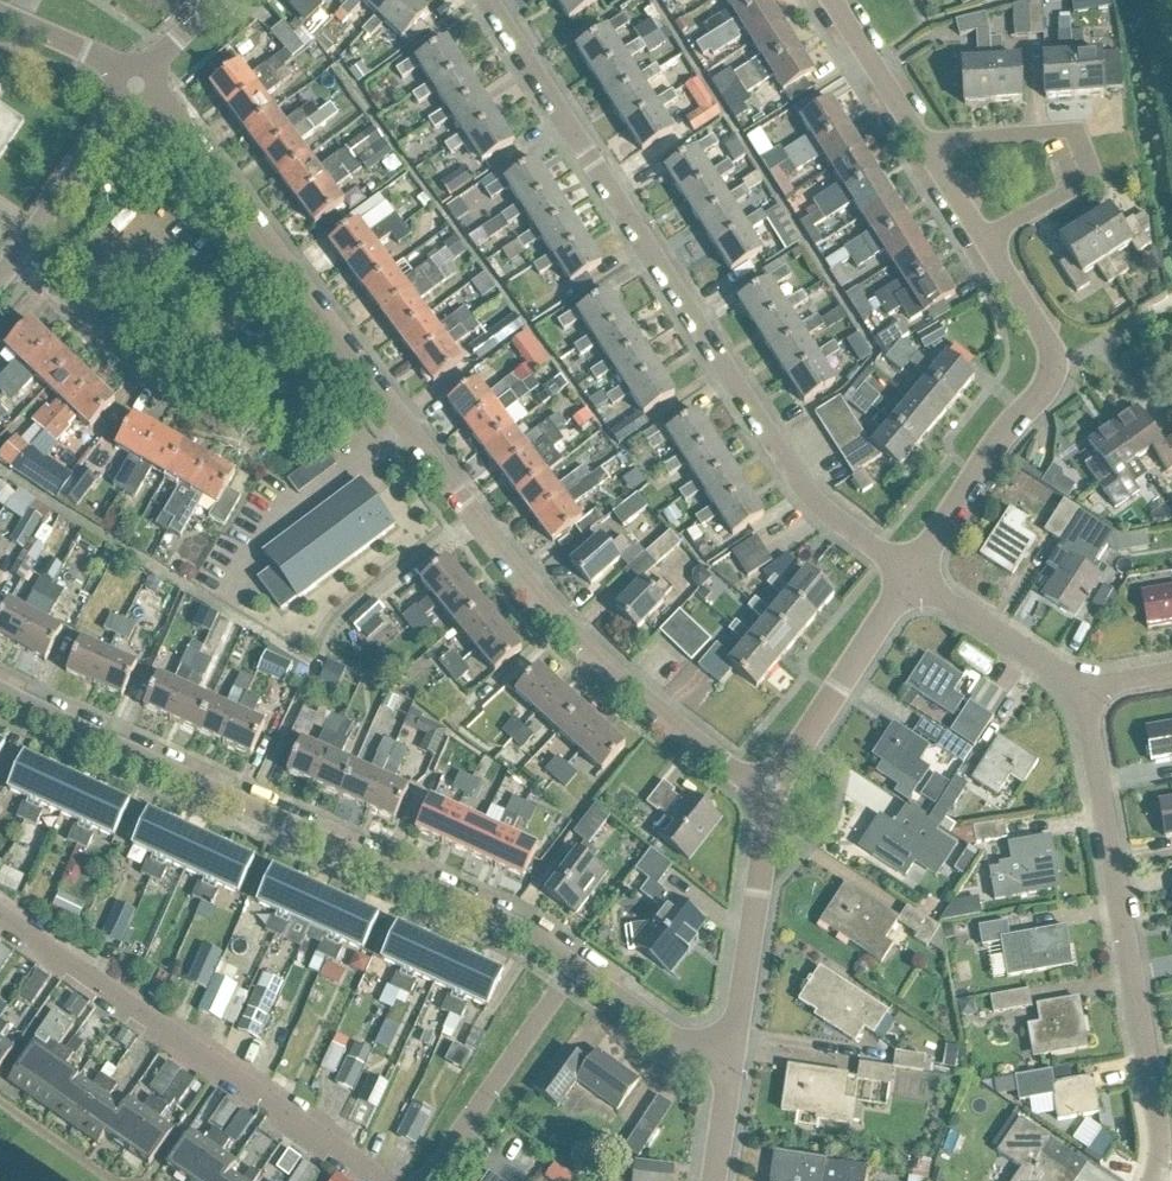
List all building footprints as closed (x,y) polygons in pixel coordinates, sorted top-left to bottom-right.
[(309,22),(322,9),(313,0),(300,0),(290,10),(305,25),(309,22)] [(399,0),(353,0),(341,14),(349,21),(364,5),(377,18),(380,20),(399,0)] [(377,18),(362,34),(369,40),(384,24),(403,41),(427,15),(412,0),(399,0),(380,20),(377,18)] [(569,23),(600,2),(599,0),(554,0),(569,23)] [(768,1),(767,0),(724,0),(731,11),(703,27),(710,38),(768,1)] [(753,45),(783,26),(768,1),(710,38),(698,45),(706,57),(710,54),(713,59),(741,41),(738,37),(745,33),(753,45)] [(1026,4),(1029,37),(1044,36),(1042,1),(1026,4)] [(1015,38),(1029,37),(1026,4),(1013,8),(1015,38)] [(1086,5),(1071,6),(1072,20),(1087,19),(1086,5)] [(993,105),(989,41),(988,32),(984,16),(955,23),(959,39),(977,34),(979,63),(961,64),(964,107),(993,105)] [(623,58),(621,55),(611,39),(629,27),(623,17),(604,30),(606,33),(576,52),(593,77),(623,58)] [(296,35),(302,28),(296,21),(289,28),(296,35)] [(640,43),(658,31),(651,21),(633,33),(640,43)] [(1070,22),(1074,99),(1103,97),(1100,54),(1084,56),(1082,35),(1081,21),(1070,22)] [(1046,101),(1074,99),(1070,22),(1059,22),(1060,36),(1057,36),(1059,57),(1043,58),(1046,101)] [(270,35),(285,53),(291,61),(304,50),(283,24),(270,35)] [(768,69),(799,50),(783,26),(753,45),(761,59),(733,76),(730,71),(711,82),(721,99),(741,87),(768,69)] [(640,83),(638,80),(627,64),(646,52),(648,56),(666,44),(658,31),(640,43),(621,55),(623,58),(593,77),(609,103),(640,83)] [(989,41),(993,105),(1021,103),(1018,60),(1002,61),(1001,40),(989,41)] [(432,89),(463,69),(447,44),(417,63),(416,60),(396,72),(402,81),(420,70),(430,85),(432,89)] [(741,87),(721,99),(732,115),(751,103),(747,97),(774,79),(791,105),(812,92),(804,80),(814,74),(799,50),(768,69),(741,87)] [(292,63),(285,53),(250,80),(231,54),(212,69),(220,80),(210,88),(228,111),(285,69),(292,63)] [(656,109),(653,104),(643,89),(662,77),(656,68),(638,80),(640,83),(609,103),(625,128),(656,109)] [(245,134),(275,113),(265,100),(293,79),(285,69),(228,111),(245,134)] [(449,114),(480,95),(463,69),(432,89),(430,85),(412,97),(419,107),(437,95),(447,111),(449,114)] [(692,102),(705,93),(697,81),(684,89),(692,102)] [(656,109),(625,128),(642,154),(673,134),(660,114),(678,102),(672,92),(653,104),(656,109)] [(466,140),(496,120),(480,95),(449,114),(447,111),(429,122),(435,132),(453,120),(463,136),(466,140)] [(817,146),(847,127),(832,103),(823,110),(815,98),(794,111),(810,137),(782,154),(789,164),(817,146)] [(262,158),(320,115),(312,105),(284,126),(275,113),(245,134),(262,158)] [(687,122),(695,134),(705,128),(721,118),(713,105),(687,122)] [(280,181),(310,159),(300,146),(339,117),(331,107),(320,115),(262,158),(280,181)] [(24,124),(0,108),(0,160),(24,124)] [(466,140),(463,136),(445,147),(451,157),(469,146),(482,165),(512,145),(496,120),(466,140)] [(832,171),(863,151),(847,127),(817,146),(789,164),(795,174),(823,157),(832,171)] [(712,178),(711,176),(700,160),(718,148),(713,139),(693,152),(695,154),(665,173),(682,198),(712,178)] [(368,174),(393,156),(384,143),(358,162),(368,174)] [(780,150),(760,162),(768,175),(769,176),(789,164),(782,154),(780,150)] [(297,204),(354,161),(347,151),(319,172),(310,159),(280,181),(297,204)] [(820,213),(878,175),(863,151),(832,171),(841,185),(813,202),(820,213)] [(354,161),(297,204),(315,228),(345,206),(334,192),(362,172),(354,161)] [(522,209),(552,190),(536,164),(506,183),(505,181),(486,193),(491,201),(509,190),(520,207),(522,209)] [(729,204),(727,201),(717,185),(735,173),(729,164),(711,176),(712,178),(682,198),(698,223),(729,204)] [(473,181),(465,169),(441,186),(449,198),(473,181)] [(863,219),(894,200),(878,175),(820,213),(826,223),(854,205),(863,219)] [(745,229),(743,226),(733,210),(751,198),(745,189),(727,201),(729,204),(698,223),(714,249),(745,229)] [(538,235),(568,215),(552,190),(522,209),(520,207),(502,218),(508,228),(526,216),(536,232),(538,235)] [(851,261),(909,224),(894,200),(863,219),(872,233),(844,250),(851,261)] [(763,218),(767,223),(785,252),(799,243),(777,209),(763,218)] [(1084,226),(1119,281),(1129,274),(1118,256),(1131,248),(1137,257),(1151,248),(1144,237),(1149,234),(1144,215),(1134,221),(1133,219),(1119,228),(1108,211),(1084,226)] [(554,260),(585,241),(568,215),(538,235),(536,232),(518,244),(523,252),(542,241),(552,257),(554,260)] [(767,223),(763,218),(761,215),(743,226),(745,229),(714,249),(731,274),(762,255),(749,234),(767,223)] [(346,270),(375,248),(392,236),(404,227),(396,216),(368,238),(358,224),(329,246),(346,270)] [(894,268),(924,248),(909,224),(851,261),(857,272),(884,253),(894,268)] [(1108,288),(1119,281),(1084,226),(1059,242),(1071,259),(1059,267),(1077,295),(1089,288),(1083,278),(1097,270),(1108,288)] [(404,227),(392,236),(399,245),(412,237),(404,227)] [(554,260),(552,257),(533,268),(539,278),(558,266),(571,285),(601,266),(585,241),(554,260)] [(364,293),(393,271),(375,248),(346,270),(364,293)] [(882,309),(940,272),(924,248),(894,268),(902,281),(875,298),(882,309)] [(381,316),(439,273),(431,263),(402,284),(393,271),(364,293),(381,316)] [(852,284),(842,268),(831,275),(841,292),(852,284)] [(787,308),(784,305),(775,289),(792,278),(786,269),(768,281),(769,284),(738,304),(755,329),(787,308)] [(940,272),(882,309),(888,319),(901,310),(911,325),(924,316),(955,297),(940,272)] [(398,339),(427,318),(418,306),(435,293),(434,292),(446,283),(439,273),(381,316),(398,339)] [(803,334),(801,331),(791,315),(808,303),(802,294),(784,305),(787,308),(755,329),(771,355),(803,334)] [(595,341),(625,321),(609,295),(578,315),(577,313),(560,324),(566,334),(583,323),(593,338),(595,341)] [(460,328),(472,319),(465,309),(437,330),(427,318),(398,339),(416,362),(460,328)] [(479,363),(498,348),(525,328),(515,316),(488,336),(469,350),(479,363)] [(460,328),(416,362),(433,386),(462,364),(452,350),(480,330),(472,319),(460,328)] [(819,360),(818,357),(807,341),(825,330),(819,320),(801,331),(803,334),(771,355),(787,380),(819,360)] [(611,366),(641,346),(625,321),(595,341),(593,338),(576,349),(582,358),(599,348),(609,363),(611,366)] [(52,344),(30,324),(5,350),(17,362),(0,379),(0,390),(4,394),(52,344)] [(892,352),(901,342),(910,337),(902,324),(877,340),(889,356),(892,352)] [(946,340),(938,326),(916,339),(924,353),(946,340)] [(872,358),(858,337),(846,344),(860,366),(872,358)] [(927,381),(955,404),(974,381),(965,374),(975,362),(955,347),(946,358),(935,371),(901,342),(892,352),(908,365),(920,375),(927,381)] [(47,391),(72,364),(52,344),(4,394),(8,398),(13,403),(35,380),(47,391)] [(627,392),(658,372),(641,346),(611,366),(609,363),(592,374),(598,384),(615,373),(625,389),(627,392)] [(819,360),(787,380),(804,406),(836,385),(824,367),(842,356),(835,346),(818,357),(819,360)] [(901,374),(908,365),(892,352),(889,356),(885,361),(901,374)] [(68,410),(93,384),(72,364),(47,391),(58,401),(49,411),(46,408),(31,424),(44,435),(68,410)] [(627,392),(625,389),(608,400),(610,403),(613,409),(631,398),(641,413),(643,417),(645,416),(674,397),(658,372),(627,392)] [(465,429),(522,386),(515,375),(487,397),(477,383),(448,405),(465,429)] [(937,426),(955,404),(927,381),(920,375),(912,385),(919,390),(909,402),(937,426)] [(93,384),(68,410),(44,435),(58,449),(75,431),(70,427),(77,420),(89,431),(115,404),(93,384)] [(494,443),(512,430),(501,416),(529,395),(522,386),(465,429),(483,452),(494,443)] [(856,395),(873,409),(881,399),(864,386),(856,395)] [(865,418),(873,409),(856,395),(848,404),(865,418)] [(823,427),(849,412),(840,399),(815,415),(823,427)] [(918,448),(937,426),(909,402),(899,414),(890,406),(882,417),(918,448)] [(8,416),(0,408),(0,425),(8,416)] [(1136,460),(1150,451),(1158,461),(1157,461),(1166,475),(1171,470),(1171,440),(1162,447),(1137,411),(1112,427),(1136,460)] [(830,439),(856,425),(849,412),(823,427),(830,439)] [(683,462),(714,441),(698,416),(689,421),(666,436),(665,434),(647,446),(652,454),(671,443),(681,459),(683,462)] [(918,448),(882,417),(881,416),(872,426),(882,434),(872,447),(900,470),(918,448)] [(141,465),(159,433),(133,418),(115,450),(132,460),(123,476),(120,474),(112,488),(124,495),(132,481),(141,465)] [(545,441),(557,432),(549,421),(521,443),(512,430),(494,443),(483,452),(500,475),(529,453),(545,441)] [(630,421),(610,435),(618,446),(638,432),(630,421)] [(838,452),(863,436),(856,425),(830,439),(838,452)] [(1134,487),(1148,477),(1136,460),(1112,427),(1088,444),(1098,458),(1084,468),(1115,511),(1138,494),(1134,487)] [(500,475),(517,498),(546,476),(562,464),(552,451),(565,442),(557,432),(545,441),(529,453),(500,475)] [(166,480),(184,447),(159,433),(141,465),(132,481),(124,495),(135,501),(152,471),(166,480)] [(846,464),(871,447),(863,436),(838,452),(846,464)] [(0,457),(0,462),(11,470),(12,468),(27,452),(29,451),(17,439),(16,441),(13,443),(0,457)] [(699,487),(730,467),(714,441),(683,462),(681,459),(663,470),(669,480),(687,468),(697,483),(699,487)] [(173,524),(209,461),(184,447),(166,480),(181,488),(172,505),(170,504),(162,517),(173,524)] [(871,447),(846,464),(854,476),(878,459),(871,447)] [(55,502),(72,477),(31,450),(10,473),(55,502)] [(298,497),(336,468),(325,454),(287,482),(298,497)] [(209,461),(173,524),(184,530),(192,517),(193,518),(203,501),(215,508),(208,520),(224,529),(241,500),(226,492),(235,476),(209,461)] [(716,512),(747,492),(730,467),(699,487),(697,483),(679,495),(685,505),(703,493),(714,509),(716,512)] [(1067,501),(1076,488),(1063,481),(1062,473),(1053,467),(1041,485),(1067,501)] [(534,521),(592,478),(584,468),(556,489),(546,476),(517,498),(534,521)] [(574,529),(582,539),(604,521),(597,511),(581,523),(571,509),(608,482),(601,471),(592,478),(564,499),(534,521),(552,545),(574,529)] [(76,510),(96,484),(81,472),(61,499),(76,510)] [(298,601),(394,529),(360,484),(264,556),(274,569),(258,582),(281,612),(297,599),(298,601)] [(3,512),(14,498),(0,486),(0,509),(3,512)] [(716,512),(714,509),(696,521),(702,530),(720,518),(732,538),(763,518),(747,492),(716,512)] [(623,528),(648,509),(638,496),(613,513),(623,528)] [(1062,544),(1083,512),(1064,501),(1044,533),(1062,544)] [(24,552),(30,541),(42,521),(28,512),(10,543),(24,552)] [(1012,578),(1033,542),(1017,532),(1024,521),(1008,512),(980,558),(1012,578)] [(1083,512),(1062,544),(1057,552),(1068,559),(1043,598),(1074,618),(1098,578),(1080,567),(1088,551),(1100,558),(1107,545),(1116,551),(1124,540),(1102,527),(1103,525),(1083,512)] [(656,567),(681,546),(670,533),(646,555),(656,567)] [(611,550),(601,538),(570,565),(590,588),(620,561),(631,550),(622,540),(611,550)] [(739,566),(763,551),(755,539),(732,554),(739,566)] [(30,541),(24,552),(9,575),(24,584),(34,566),(35,566),(45,550),(30,541)] [(763,551),(739,566),(747,578),(770,563),(763,551)] [(109,569),(114,557),(105,553),(100,565),(109,569)] [(786,558),(761,576),(770,583),(773,579),(781,586),(796,567),(786,558)] [(439,606),(465,584),(447,562),(420,584),(431,597),(439,606)] [(183,567),(179,571),(180,577),(188,582),(194,582),(197,578),(197,572),(188,567),(183,567)] [(786,597),(815,620),(834,597),(806,574),(790,593),(781,586),(773,579),(770,583),(766,588),(782,602),(786,597)] [(53,585),(41,579),(25,611),(9,602),(0,619),(0,640),(18,649),(36,617),(53,585)] [(661,602),(672,591),(662,583),(652,594),(641,584),(615,611),(637,632),(663,605),(661,602)] [(457,629),(484,607),(465,584),(439,606),(457,629)] [(65,592),(53,585),(36,617),(18,649),(45,664),(63,632),(48,624),(65,592)] [(1111,610),(1118,598),(1102,588),(1095,600),(1111,610)] [(1171,627),(1171,590),(1141,595),(1147,631),(1171,627)] [(425,617),(439,606),(431,597),(418,608),(417,606),(403,618),(412,629),(425,617)] [(795,644),(815,620),(786,597),(782,602),(770,616),(754,603),(747,611),(763,624),(767,620),(795,644)] [(350,643),(384,612),(373,601),(348,624),(349,625),(340,633),(350,643)] [(476,652),(503,630),(484,607),(457,629),(476,652)] [(201,610),(193,629),(210,636),(219,618),(201,610)] [(670,645),(690,623),(680,613),(659,635),(670,645)] [(425,617),(412,629),(421,639),(434,628),(425,617)] [(124,620),(116,638),(129,643),(137,626),(124,620)] [(776,667),(795,644),(767,620),(763,624),(751,639),(735,625),(727,633),(744,647),(747,643),(776,667)] [(680,655),(701,633),(690,623),(670,645),(680,655)] [(503,630),(476,652),(495,675),(521,652),(503,630)] [(701,633),(680,655),(691,664),(711,643),(701,633)] [(958,655),(987,677),(999,661),(970,640),(958,655)] [(103,667),(109,653),(81,641),(66,674),(94,687),(103,667)] [(732,661),(716,647),(697,669),(719,687),(733,670),(756,690),(776,667),(747,643),(744,647),(732,661)] [(171,722),(200,656),(188,651),(174,685),(158,678),(144,710),(171,722)] [(448,674),(463,663),(453,652),(439,664),(448,674)] [(109,653),(94,687),(121,699),(137,666),(109,653)] [(293,667),(266,655),(258,672),(285,684),(293,667)] [(198,734),(212,703),(196,696),(204,678),(206,679),(212,661),(200,656),(171,722),(198,734)] [(927,656),(905,688),(952,719),(963,702),(953,695),(963,680),(927,656)] [(463,663),(448,674),(457,684),(471,673),(463,663)] [(537,714),(560,689),(538,669),(515,695),(537,714)] [(246,698),(254,680),(241,674),(226,709),(212,703),(198,734),(224,746),(239,715),(246,698)] [(239,715),(224,746),(251,758),(265,727),(249,720),(257,702),(258,703),(266,685),(254,680),(246,698),(239,715)] [(558,734),(581,709),(560,689),(537,714),(548,724),(558,734)] [(398,701),(388,697),(382,711),(392,715),(398,701)] [(969,704),(950,734),(974,750),(993,720),(969,704)] [(324,731),(332,715),(320,709),(316,718),(312,726),(324,731)] [(580,754),(603,729),(581,709),(558,734),(580,754)] [(337,738),(344,720),(332,715),(315,750),(301,743),(287,775),(314,787),(328,755),(337,738)] [(419,751),(435,758),(447,732),(421,719),(415,732),(426,737),(419,751)] [(512,741),(525,728),(515,719),(510,723),(502,733),(512,741)] [(341,799),(355,768),(341,761),(356,725),(344,720),(337,738),(328,755),(314,787),(341,799)] [(882,764),(875,774),(897,788),(893,795),(908,805),(930,771),(920,764),(930,749),(893,725),(872,757),(882,764)] [(1146,731),(1152,764),(1171,761),(1171,726),(1146,731)] [(603,729),(580,754),(602,773),(625,748),(603,729)] [(963,765),(972,751),(946,734),(936,749),(963,765)] [(389,762),(397,744),(384,739),(369,774),(355,768),(341,799),(368,811),(382,780),(389,762)] [(1023,786),(1037,764),(998,739),(971,781),(997,798),(1010,777),(1023,786)] [(382,780),(368,811),(395,823),(409,792),(393,785),(402,767),(409,749),(397,744),(389,762),(382,780)] [(556,780),(568,767),(558,758),(546,770),(556,780)] [(26,824),(50,771),(24,759),(10,791),(30,801),(28,807),(24,805),(17,820),(26,824)] [(568,767),(556,780),(566,790),(578,777),(568,767)] [(61,814),(76,783),(50,771),(26,824),(36,829),(43,814),(39,812),(42,806),(61,814)] [(465,796),(473,780),(450,771),(442,786),(465,796)] [(954,808),(967,786),(956,779),(942,801),(954,808)] [(473,780),(465,796),(477,801),(484,785),(473,780)] [(74,828),(68,843),(78,847),(102,794),(76,783),(61,814),(81,823),(78,830),(74,828)] [(680,804),(671,797),(674,794),(663,785),(646,806),(658,815),(659,813),(668,820),(655,836),(689,863),(720,823),(685,797),(680,804)] [(102,794),(78,847),(87,851),(97,830),(113,838),(127,806),(102,794)] [(518,820),(526,802),(513,797),(506,815),(498,833),(483,826),(469,857),(496,869),(510,838),(518,820)] [(1158,804),(1164,839),(1171,838),(1171,801),(1158,804)] [(443,845),(457,814),(430,802),(416,833),(443,845)] [(526,802),(518,820),(530,825),(539,808),(526,802)] [(589,847),(607,823),(592,811),(574,835),(589,847)] [(469,857),(483,826),(457,814),(443,845),(469,857)] [(158,867),(176,828),(149,816),(134,849),(155,858),(152,864),(148,862),(141,877),(152,882),(158,867)] [(903,880),(914,864),(905,857),(915,843),(879,818),(858,849),(903,880)] [(976,845),(977,845),(1008,840),(1005,823),(974,829),(976,845)] [(162,883),(177,889),(185,871),(188,873),(194,860),(203,841),(176,828),(158,867),(152,882),(161,886),(162,883)] [(947,862),(956,848),(930,830),(920,845),(947,862)] [(510,838),(496,869),(523,881),(537,850),(510,838)] [(994,903),(1059,891),(1050,839),(1009,847),(1012,865),(1000,867),(1000,869),(988,871),(994,903)] [(203,905),(228,852),(203,841),(188,873),(206,881),(203,887),(199,885),(192,900),(203,905)] [(657,887),(672,867),(651,851),(636,871),(657,887)] [(967,851),(954,871),(963,877),(977,857),(967,851)] [(228,852),(203,905),(212,909),(219,894),(215,892),(218,886),(238,895),(252,863),(228,852)] [(575,917),(606,876),(577,854),(546,895),(575,917)] [(0,874),(0,884),(17,892),(24,878),(19,876),(7,870),(3,868),(0,874)] [(275,938),(299,884),(273,873),(258,905),(279,914),(276,920),(272,919),(266,934),(275,938)] [(643,936),(634,947),(670,975),(688,952),(685,949),(704,925),(649,882),(640,894),(662,911),(651,926),(642,927),(643,936)] [(310,928),(325,896),(299,884),(275,938),(285,942),(292,928),(288,926),(291,920),(310,928)] [(898,920),(845,886),(819,925),(880,965),(892,947),(884,942),(897,923),(916,936),(915,940),(927,948),(940,928),(907,907),(898,920)] [(326,961),(351,908),(325,896),(310,928),(330,937),(327,944),(323,942),(316,956),(326,961)] [(84,909),(59,897),(52,910),(78,922),(84,909)] [(135,914),(116,906),(102,936),(121,945),(135,914)] [(351,908),(326,961),(336,965),(343,951),(339,949),(342,943),(362,952),(377,920),(351,908)] [(1014,922),(1016,932),(1038,928),(1036,918),(1014,922)] [(1009,939),(1007,925),(978,930),(981,949),(1001,946),(1003,958),(990,960),(993,979),(1006,977),(1007,980),(1049,973),(1048,969),(1072,965),(1065,929),(1009,939)] [(942,930),(945,942),(954,940),(952,928),(942,930)] [(399,994),(423,941),(398,929),(383,962),(403,971),(400,978),(397,976),(390,990),(399,994)] [(167,937),(156,964),(172,971),(183,944),(167,937)] [(434,985),(449,953),(423,941),(399,994),(409,999),(416,985),(412,983),(415,976),(434,985)] [(206,993),(222,955),(202,947),(187,985),(206,993)] [(12,958),(0,949),(0,974),(12,958)] [(451,1017),(475,964),(449,953),(434,985),(454,994),(451,1000),(447,999),(441,1013),(451,1017)] [(333,984),(339,970),(326,964),(319,979),(333,984)] [(475,964),(451,1017),(461,1022),(468,1008),(464,1006),(467,999),(486,1008),(501,976),(475,964)] [(873,1037),(888,1014),(819,970),(798,1003),(824,1019),(821,1023),(855,1045),(864,1031),(873,1037)] [(33,1006),(50,981),(37,972),(20,998),(33,1006)] [(215,978),(199,1013),(215,1020),(221,1023),(237,989),(215,978)] [(256,1041),(277,998),(258,989),(238,1033),(256,1041)] [(993,1015),(1006,1013),(1032,1008),(1029,992),(991,998),(993,1015)] [(1032,1061),(1087,1051),(1078,1001),(1036,1009),(1039,1027),(1027,1029),(1032,1061)] [(31,1099),(64,1051),(59,1047),(73,1026),(53,1012),(35,1039),(38,1041),(8,1083),(31,1099)] [(271,1040),(288,1047),(298,1022),(281,1015),(271,1040)] [(380,1044),(392,1049),(401,1024),(389,1020),(380,1044)] [(132,1046),(137,1039),(125,1031),(117,1042),(128,1050),(131,1046),(132,1046)] [(14,1050),(0,1040),(0,1070),(14,1050)] [(76,1057),(84,1045),(76,1040),(68,1052),(76,1057)] [(348,1059),(365,1067),(371,1053),(355,1045),(348,1059)] [(461,1071),(470,1054),(454,1045),(445,1063),(461,1071)] [(588,1066),(565,1049),(534,1092),(558,1110),(576,1084),(617,1113),(639,1083),(597,1053),(588,1066)] [(53,1115),(78,1079),(64,1069),(73,1057),(64,1051),(31,1099),(53,1115)] [(923,1073),(926,1058),(896,1054),(894,1069),(923,1073)] [(352,1093),(365,1067),(348,1059),(336,1085),(352,1093)] [(163,1099),(182,1072),(168,1063),(149,1090),(163,1099)] [(891,1085),(893,1070),(860,1065),(858,1080),(891,1085)] [(76,1130),(117,1072),(108,1066),(92,1089),(78,1079),(53,1115),(76,1130)] [(1068,1068),(1051,1071),(1052,1073),(1054,1087),(1070,1084),(1068,1068)] [(851,1126),(855,1103),(844,1102),(847,1078),(788,1069),(782,1112),(817,1117),(817,1121),(851,1126)] [(104,1137),(122,1110),(109,1101),(125,1078),(117,1072),(76,1130),(98,1146),(104,1137)] [(1054,1087),(1052,1073),(1015,1080),(1019,1104),(1053,1098),(1057,1123),(1098,1116),(1092,1080),(1070,1084),(1054,1087)] [(160,1104),(127,1152),(149,1168),(174,1131),(160,1122),(168,1110),(170,1111),(176,1102),(180,1104),(195,1082),(183,1074),(161,1104),(160,1104)] [(373,1078),(361,1104),(375,1110),(387,1084),(373,1078)] [(127,1152),(160,1104),(152,1098),(143,1110),(129,1101),(122,1110),(104,1137),(127,1152)] [(222,1136),(220,1134),(238,1109),(226,1101),(209,1126),(214,1130),(205,1142),(191,1133),(166,1168),(184,1180),(191,1180),(222,1136)] [(416,1148),(433,1113),(414,1104),(397,1139),(416,1148)] [(231,1174),(237,1164),(222,1154),(231,1142),(236,1145),(254,1119),(242,1111),(224,1137),(222,1136),(191,1180),(225,1180),(231,1174)] [(1041,1158),(1051,1144),(1012,1117),(991,1148),(998,1153),(997,1154),(1022,1171),(1015,1180),(1075,1180),(1041,1158)] [(640,1157),(658,1130),(643,1121),(625,1149),(640,1157)] [(1102,1163),(1116,1143),(1101,1132),(1087,1152),(1102,1163)] [(825,1164),(825,1161),(775,1153),(771,1180),(866,1180),(868,1169),(842,1165),(841,1167),(825,1164)] [(577,1172),(557,1162),(550,1175),(563,1180),(572,1180),(577,1172)] [(292,1180),(310,1180),(316,1171),(304,1163),(292,1180)] [(620,1166),(618,1180),(672,1180),(673,1172),(637,1167),(636,1168),(620,1166)] [(261,1177),(253,1171),(246,1180),(258,1180),(261,1177)]
